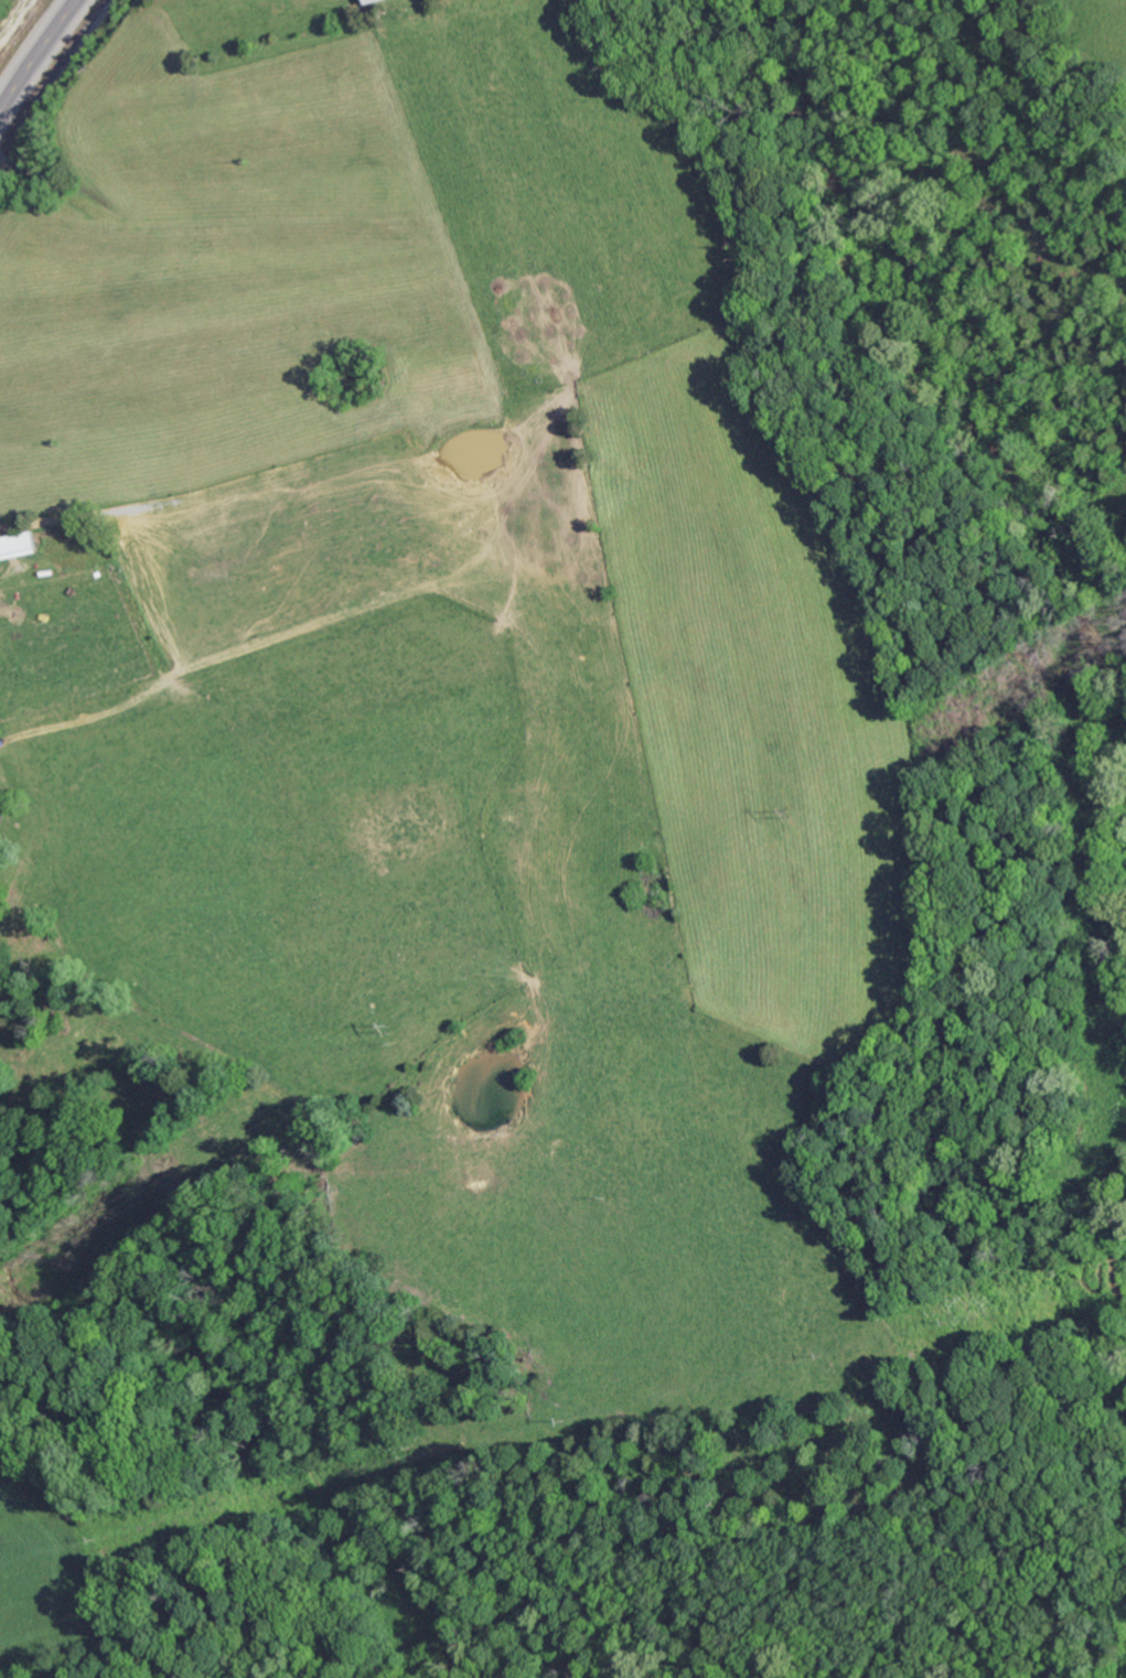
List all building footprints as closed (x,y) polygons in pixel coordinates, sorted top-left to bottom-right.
[(40,553),(38,531),(0,536),(0,558),(40,553)]
